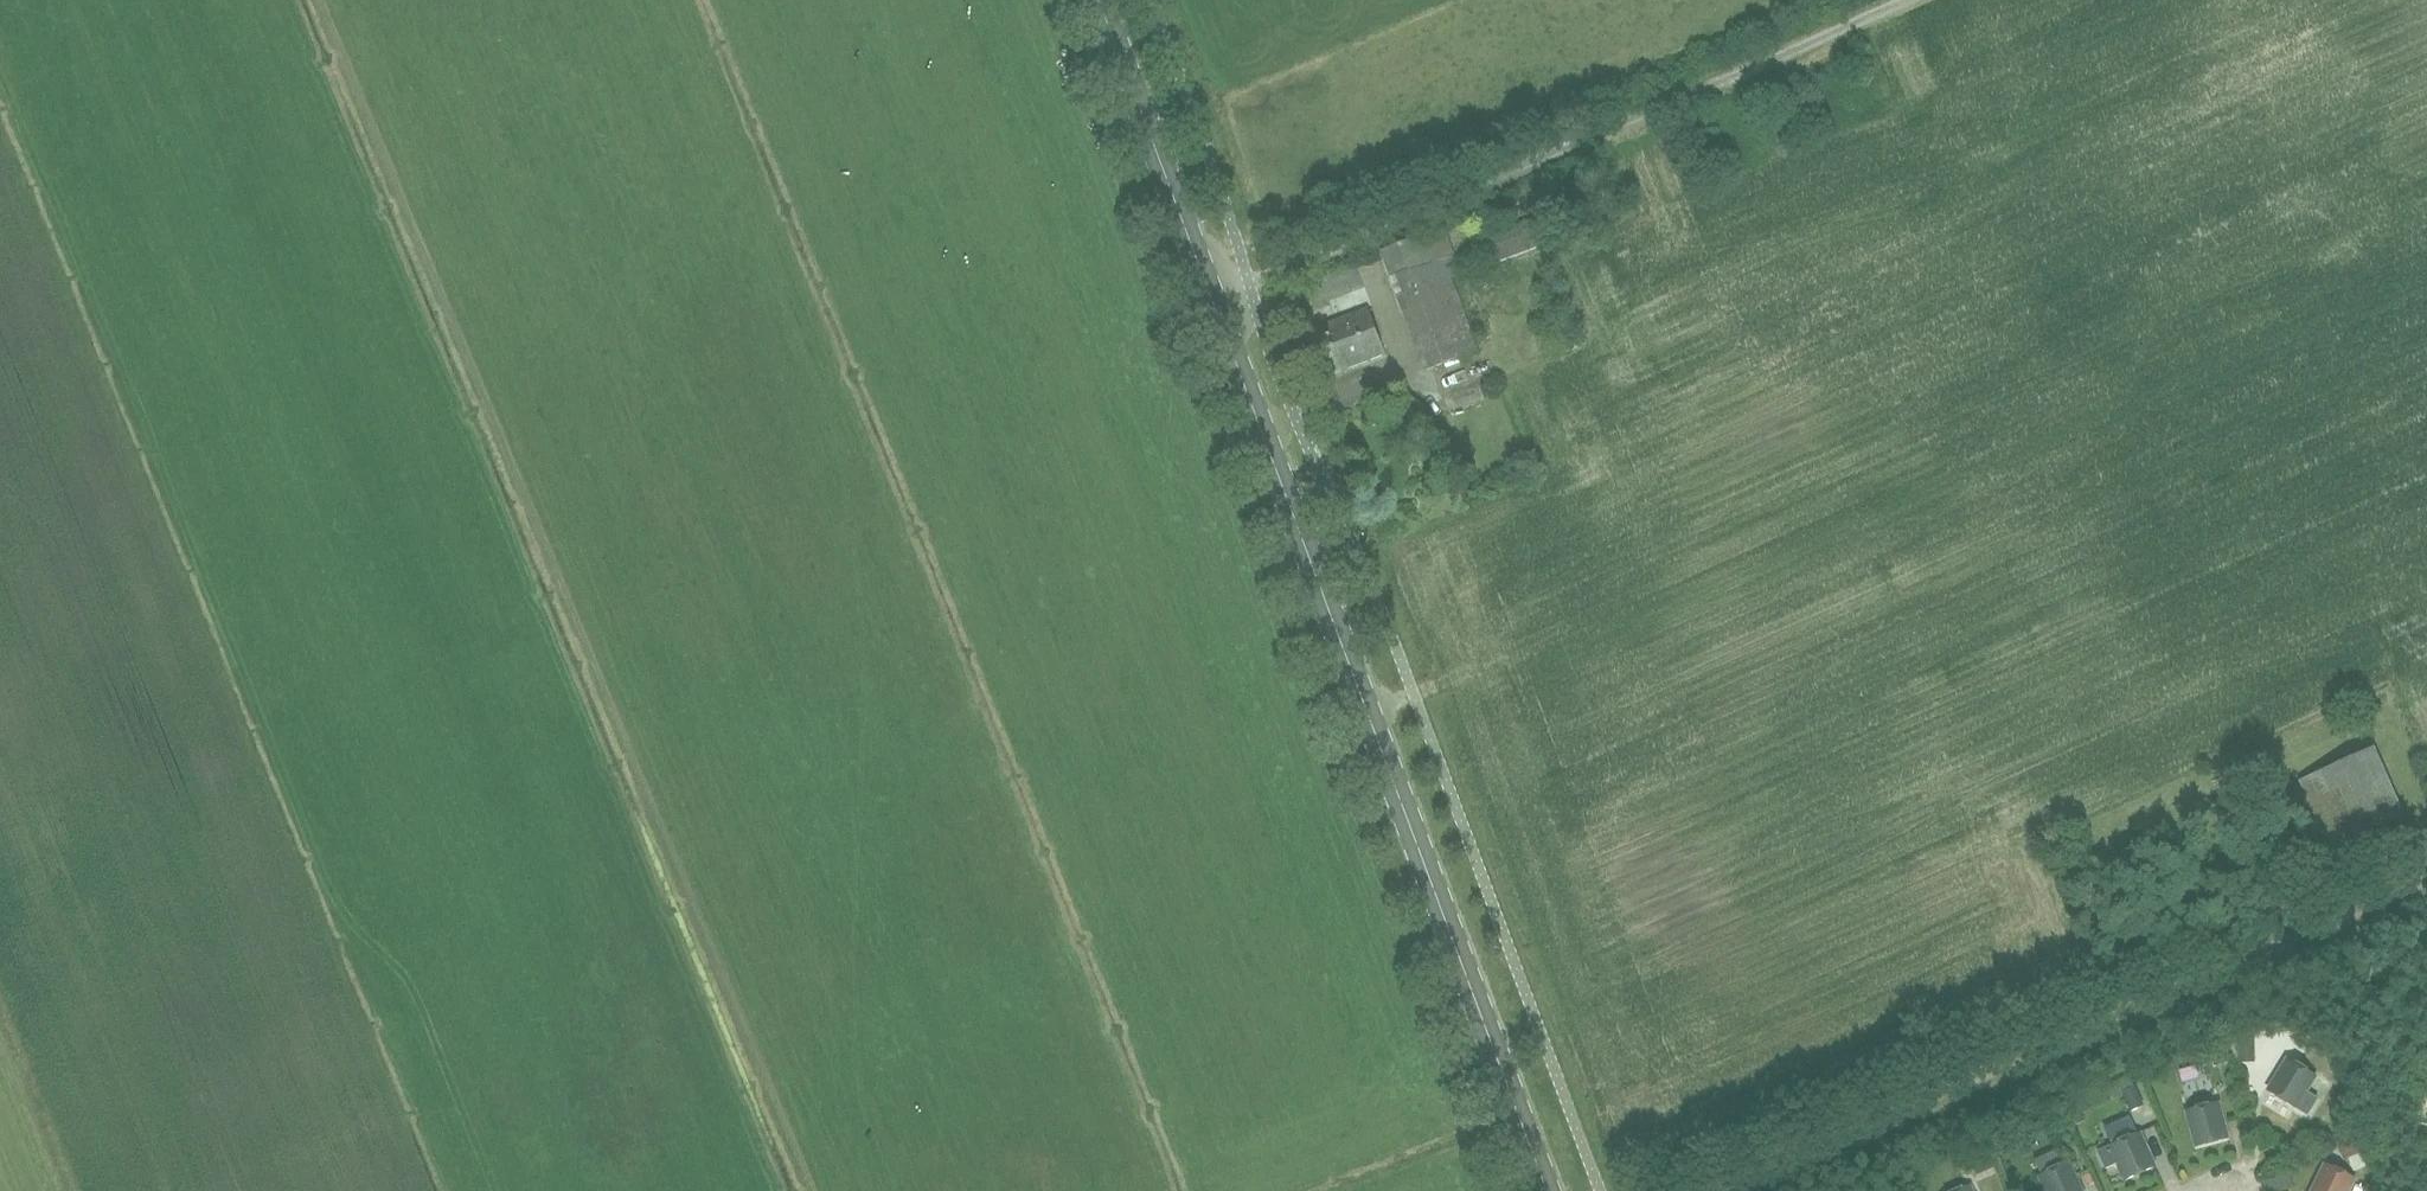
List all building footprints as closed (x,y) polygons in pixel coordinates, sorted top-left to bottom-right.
[(1473,339),(1451,277),(1461,274),(1444,227),(1382,251),(1398,297),(1399,296),(1426,371),(1477,352),(1478,352),(1495,342),(1492,332),(1473,339)] [(1321,379),(1383,355),(1368,308),(1303,332),(1321,379)] [(1356,373),(1363,382),(1379,370),(1373,361),(1356,373)] [(1476,369),(1455,378),(1460,389),(1480,380),(1476,369)] [(2329,850),(2395,821),(2364,752),(2299,781),(2329,850)] [(2308,1115),(2318,1099),(2305,1091),(2315,1076),(2288,1059),(2269,1091),(2308,1115)] [(2197,1147),(2227,1139),(2217,1102),(2187,1111),(2197,1147)] [(2138,1133),(2129,1114),(2104,1126),(2113,1145),(2098,1152),(2105,1169),(2118,1163),(2126,1180),(2154,1167),(2139,1133),(2138,1133)] [(2068,1162),(2040,1176),(2047,1190),(2081,1190),(2068,1162)] [(2354,1178),(2326,1165),(2313,1190),(2348,1190),(2354,1178)]
